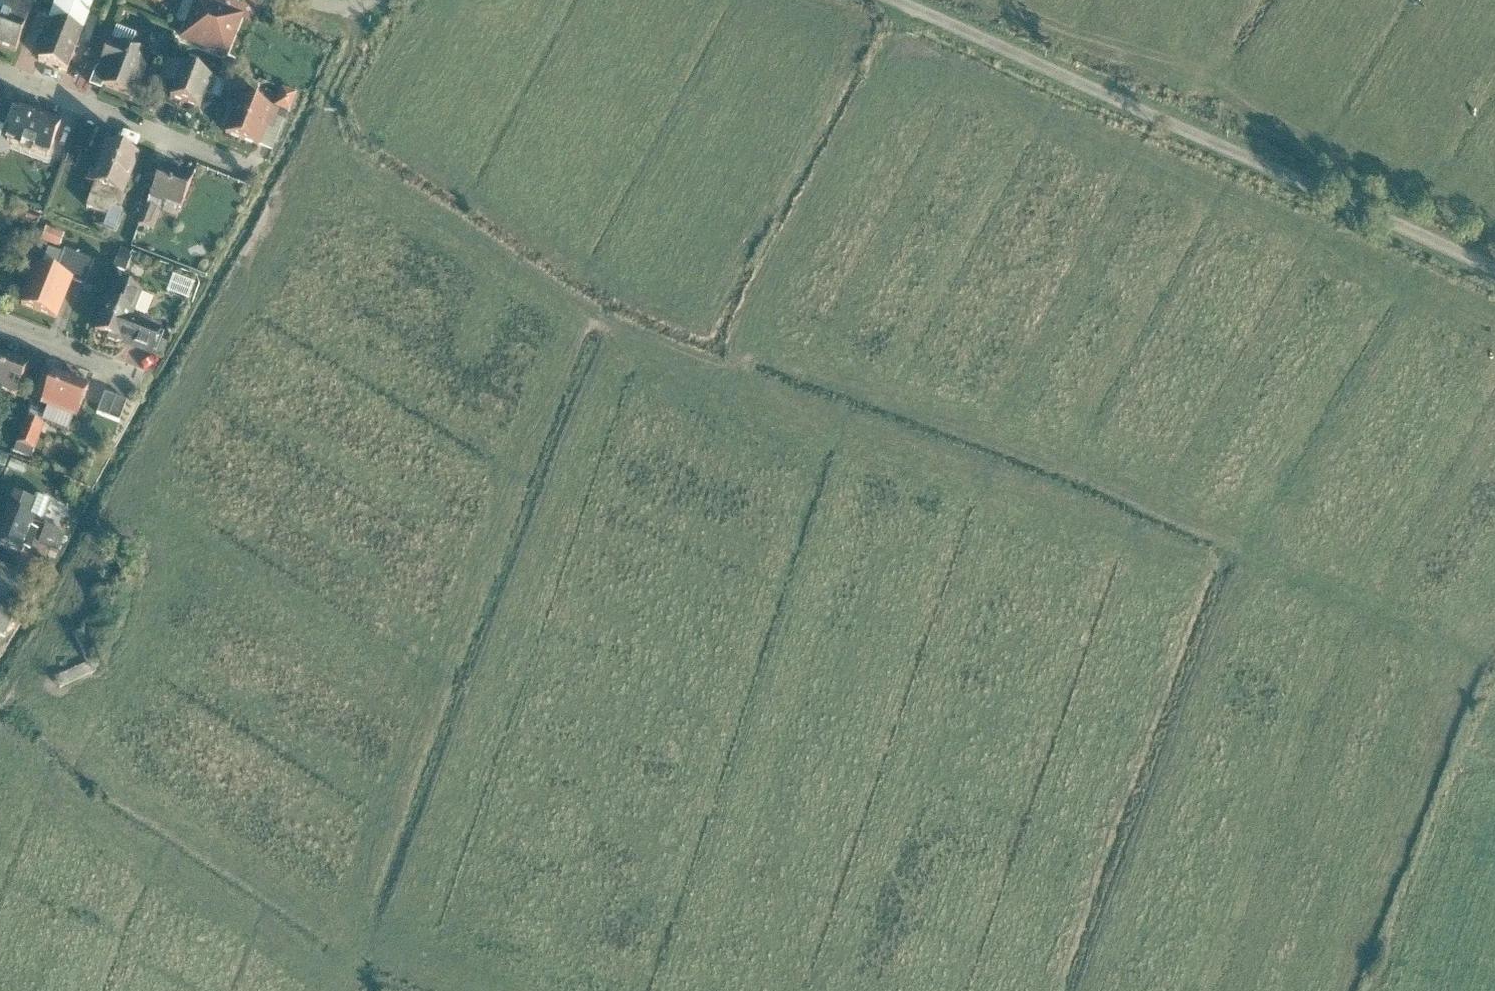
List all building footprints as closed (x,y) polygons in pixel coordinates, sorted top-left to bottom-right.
[(25,52),(42,0),(41,0),(0,0),(0,44),(25,52)] [(45,20),(57,24),(43,62),(77,74),(93,31),(72,24),(81,0),(52,0),(45,20)] [(187,24),(196,1),(209,6),(211,0),(181,0),(174,20),(187,24)] [(226,58),(241,18),(209,6),(196,1),(187,24),(181,41),(226,58)] [(152,58),(113,42),(104,66),(113,70),(109,81),(138,93),(152,58)] [(222,78),(190,67),(178,100),(211,111),(222,78)] [(294,96),(278,90),(271,109),(287,115),(294,96)] [(275,114),(236,100),(222,137),(256,150),(263,132),(268,134),(275,114)] [(71,123),(27,106),(13,144),(57,160),(71,123)] [(75,145),(95,154),(104,132),(84,123),(75,145)] [(149,156),(117,144),(95,202),(127,214),(149,156)] [(193,180),(158,166),(146,196),(181,210),(193,180)] [(145,211),(137,230),(149,235),(158,216),(145,211)] [(61,248),(66,233),(49,228),(44,242),(61,248)] [(97,263),(55,247),(33,306),(64,317),(77,280),(89,285),(97,263)] [(129,271),(133,252),(120,249),(116,268),(129,271)] [(161,294),(118,277),(97,332),(163,357),(172,331),(150,323),(161,294)] [(0,369),(0,393),(25,402),(38,367),(6,356),(1,369),(0,369)] [(99,388),(61,373),(48,405),(86,420),(99,388)] [(98,414),(121,422),(129,400),(106,392),(98,414)] [(50,427),(36,421),(27,444),(41,449),(50,427)] [(14,452),(32,458),(35,449),(17,444),(14,452)] [(54,508),(21,496),(4,543),(37,555),(54,508)] [(6,637),(16,612),(0,606),(0,635),(6,637)]
